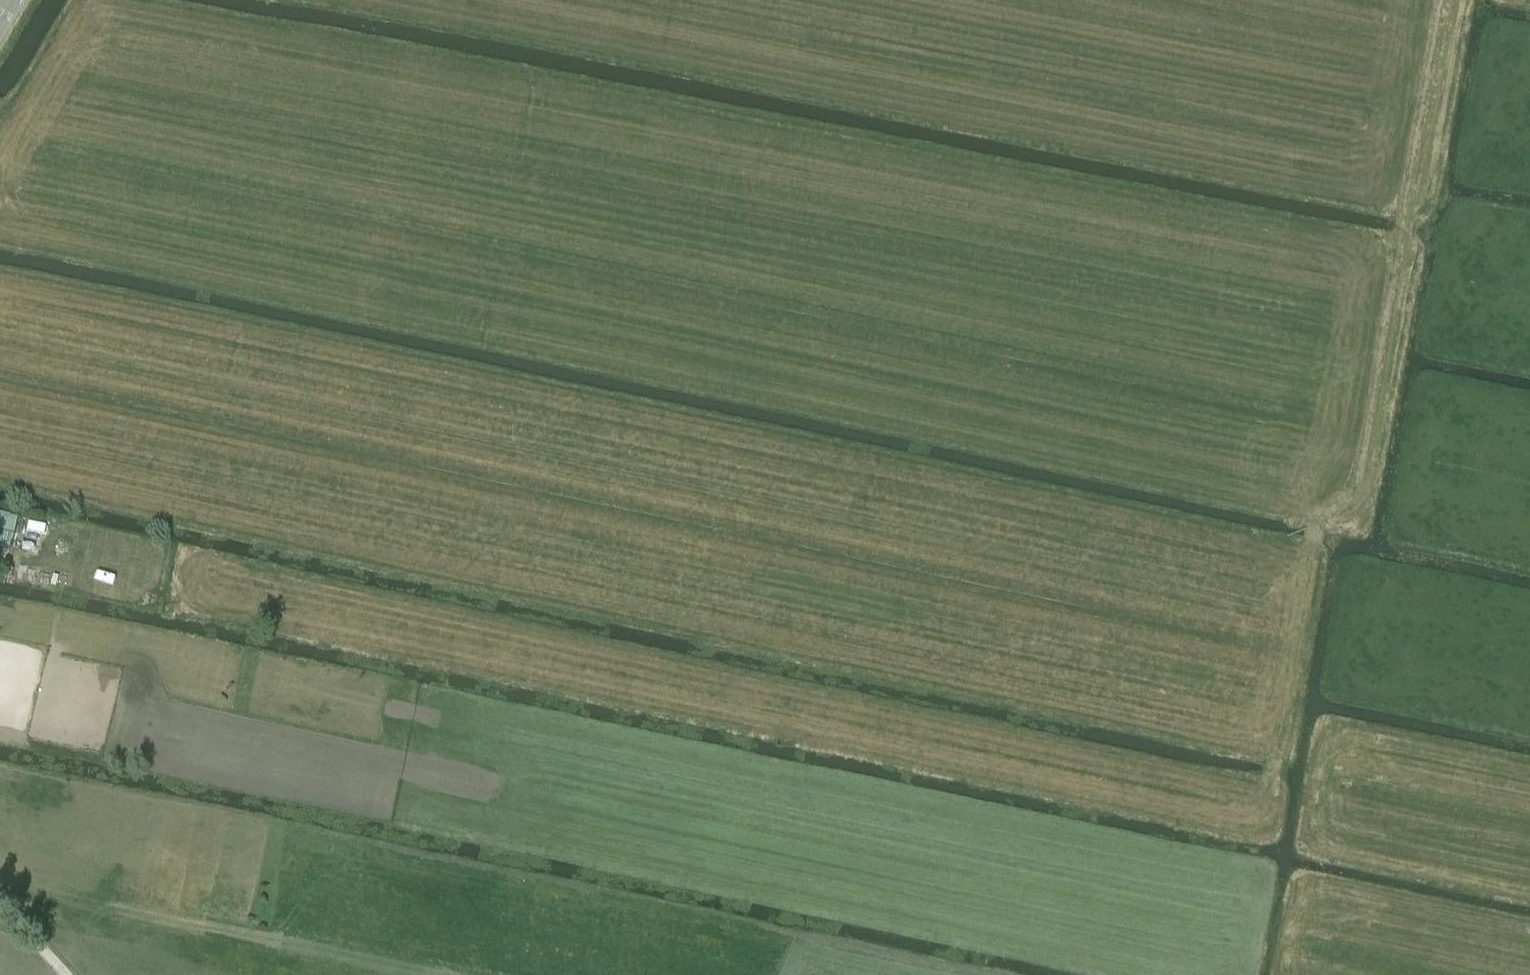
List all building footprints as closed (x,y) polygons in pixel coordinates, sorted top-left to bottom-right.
[(11,550),(18,520),(0,515),(0,547),(11,550)]
